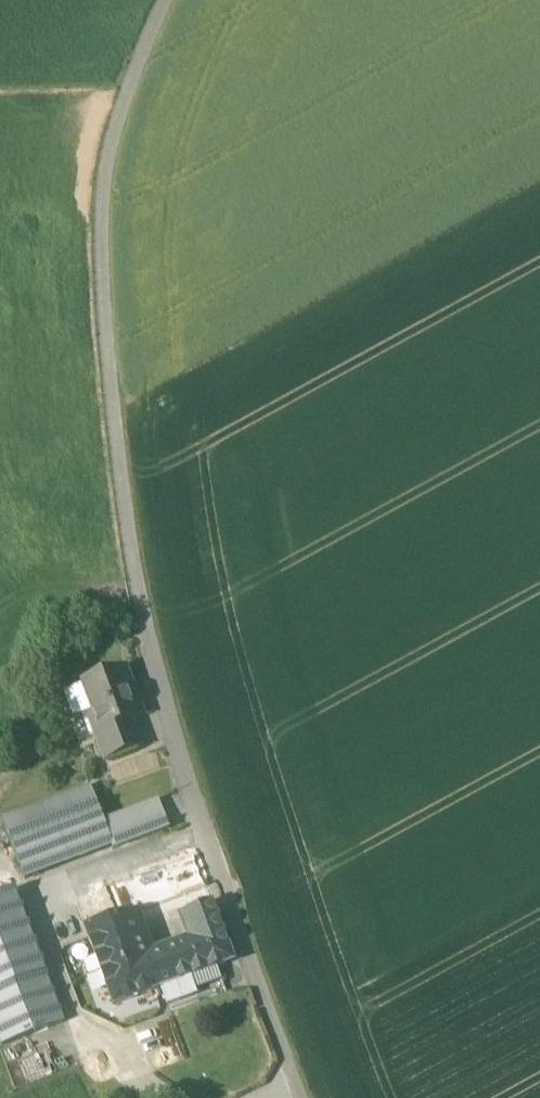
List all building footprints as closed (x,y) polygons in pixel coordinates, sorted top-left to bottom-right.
[(88,717),(104,762),(137,750),(127,722),(137,719),(128,695),(134,693),(127,673),(78,690),(88,717)] [(75,721),(88,717),(78,690),(66,695),(75,721)] [(90,790),(3,824),(24,876),(109,842),(113,851),(167,829),(157,804),(104,825),(90,790)] [(146,875),(158,904),(204,886),(194,858),(146,875)] [(158,904),(146,875),(111,887),(123,917),(158,904)] [(149,961),(158,989),(192,976),(232,962),(204,886),(183,895),(201,941),(149,961)] [(11,895),(0,899),(0,1038),(4,1048),(63,1024),(11,895)] [(135,924),(89,940),(113,1005),(158,989),(135,924)] [(199,993),(192,976),(163,988),(169,1004),(199,993)]
